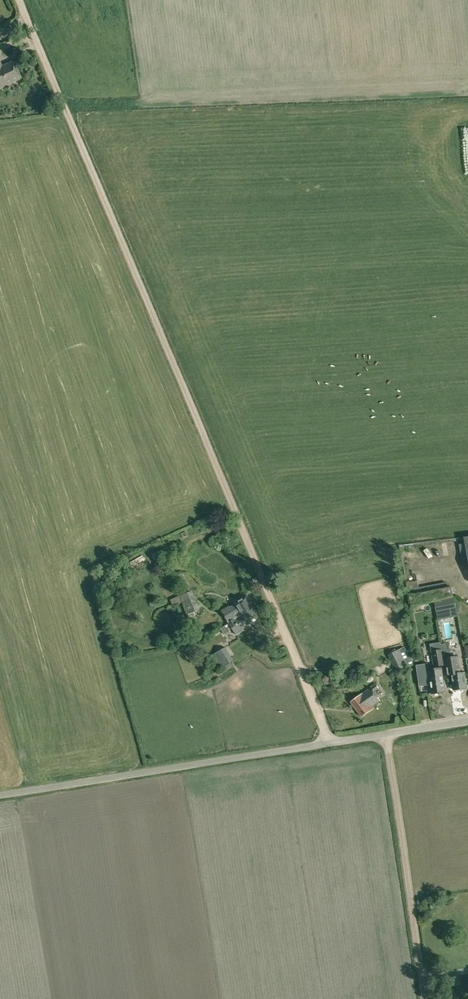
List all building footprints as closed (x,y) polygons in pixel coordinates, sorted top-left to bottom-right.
[(21,78),(14,61),(1,66),(0,63),(0,87),(21,78)] [(464,537),(465,543),(459,544),(463,565),(467,564),(467,536),(464,537)] [(435,550),(440,562),(447,559),(442,547),(435,550)] [(418,569),(420,576),(434,572),(432,565),(418,569)] [(434,601),(436,613),(456,608),(454,597),(452,586),(448,587),(447,582),(419,587),(418,581),(408,583),(410,593),(411,595),(409,595),(411,605),(434,601)] [(183,602),(190,618),(196,616),(194,612),(200,609),(193,590),(174,598),(171,600),(174,606),(177,604),(183,602)] [(229,622),(253,607),(247,597),(240,601),(238,598),(233,601),(235,604),(230,607),(229,606),(222,610),(229,622)] [(233,629),(237,634),(244,629),(243,628),(260,617),(253,607),(229,622),(230,623),(221,628),(224,634),(233,629)] [(452,676),(454,690),(467,688),(465,673),(462,673),(462,667),(460,655),(452,656),(451,649),(447,650),(446,643),(442,644),(445,666),(447,677),(452,676)] [(212,655),(220,669),(234,661),(226,647),(212,655)] [(388,655),(397,671),(409,665),(413,663),(406,647),(401,649),(400,649),(388,655)] [(434,668),(445,666),(442,649),(431,651),(434,668)] [(429,670),(432,693),(445,691),(441,668),(429,670)] [(351,701),(362,717),(373,709),(371,707),(380,700),(374,692),(379,688),(376,683),(361,694),(351,701)]
